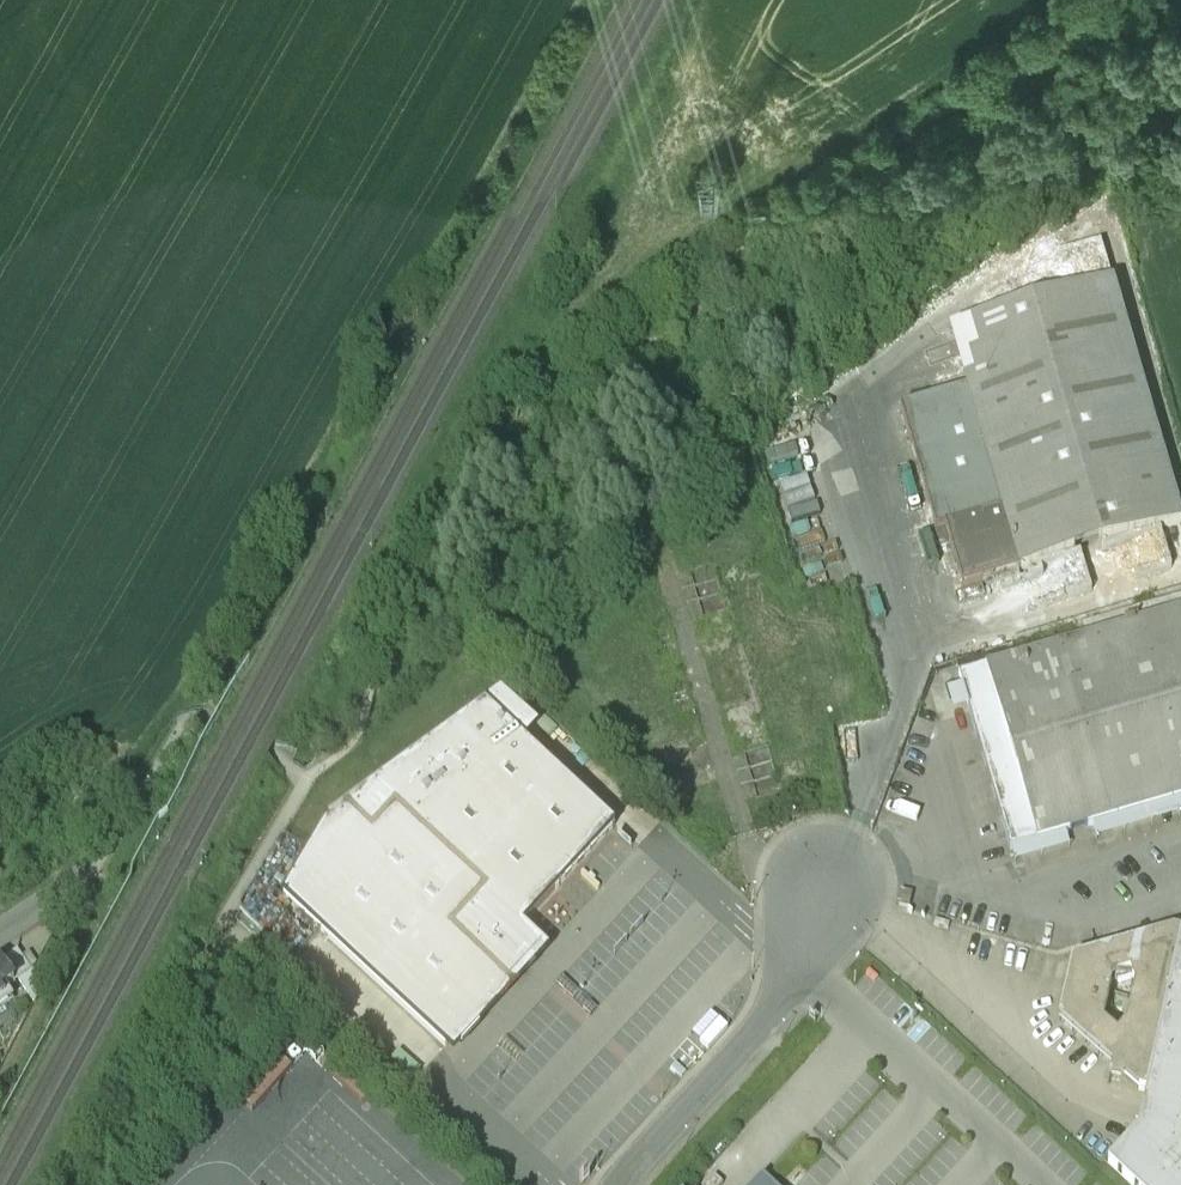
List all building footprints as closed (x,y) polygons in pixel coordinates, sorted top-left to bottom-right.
[(949,330),(967,390),(900,409),(935,531),(945,528),(962,585),(1180,521),(1180,517),(1112,283),(949,330)] [(958,676),(1010,849),(1180,798),(1180,610),(958,676)] [(283,895),(455,1057),(549,951),(524,926),(616,828),(525,742),(539,727),(502,693),(329,815),(283,895)] [(1108,1161),(1134,1184),(1180,1184),(1180,930),(1180,934),(1172,932),(1071,962),(1058,1020),(1138,1089),(1146,1091),(1138,1128),(1108,1161)] [(16,986),(0,962),(0,997),(16,986)] [(763,1176),(754,1184),(773,1184),(763,1176)]
